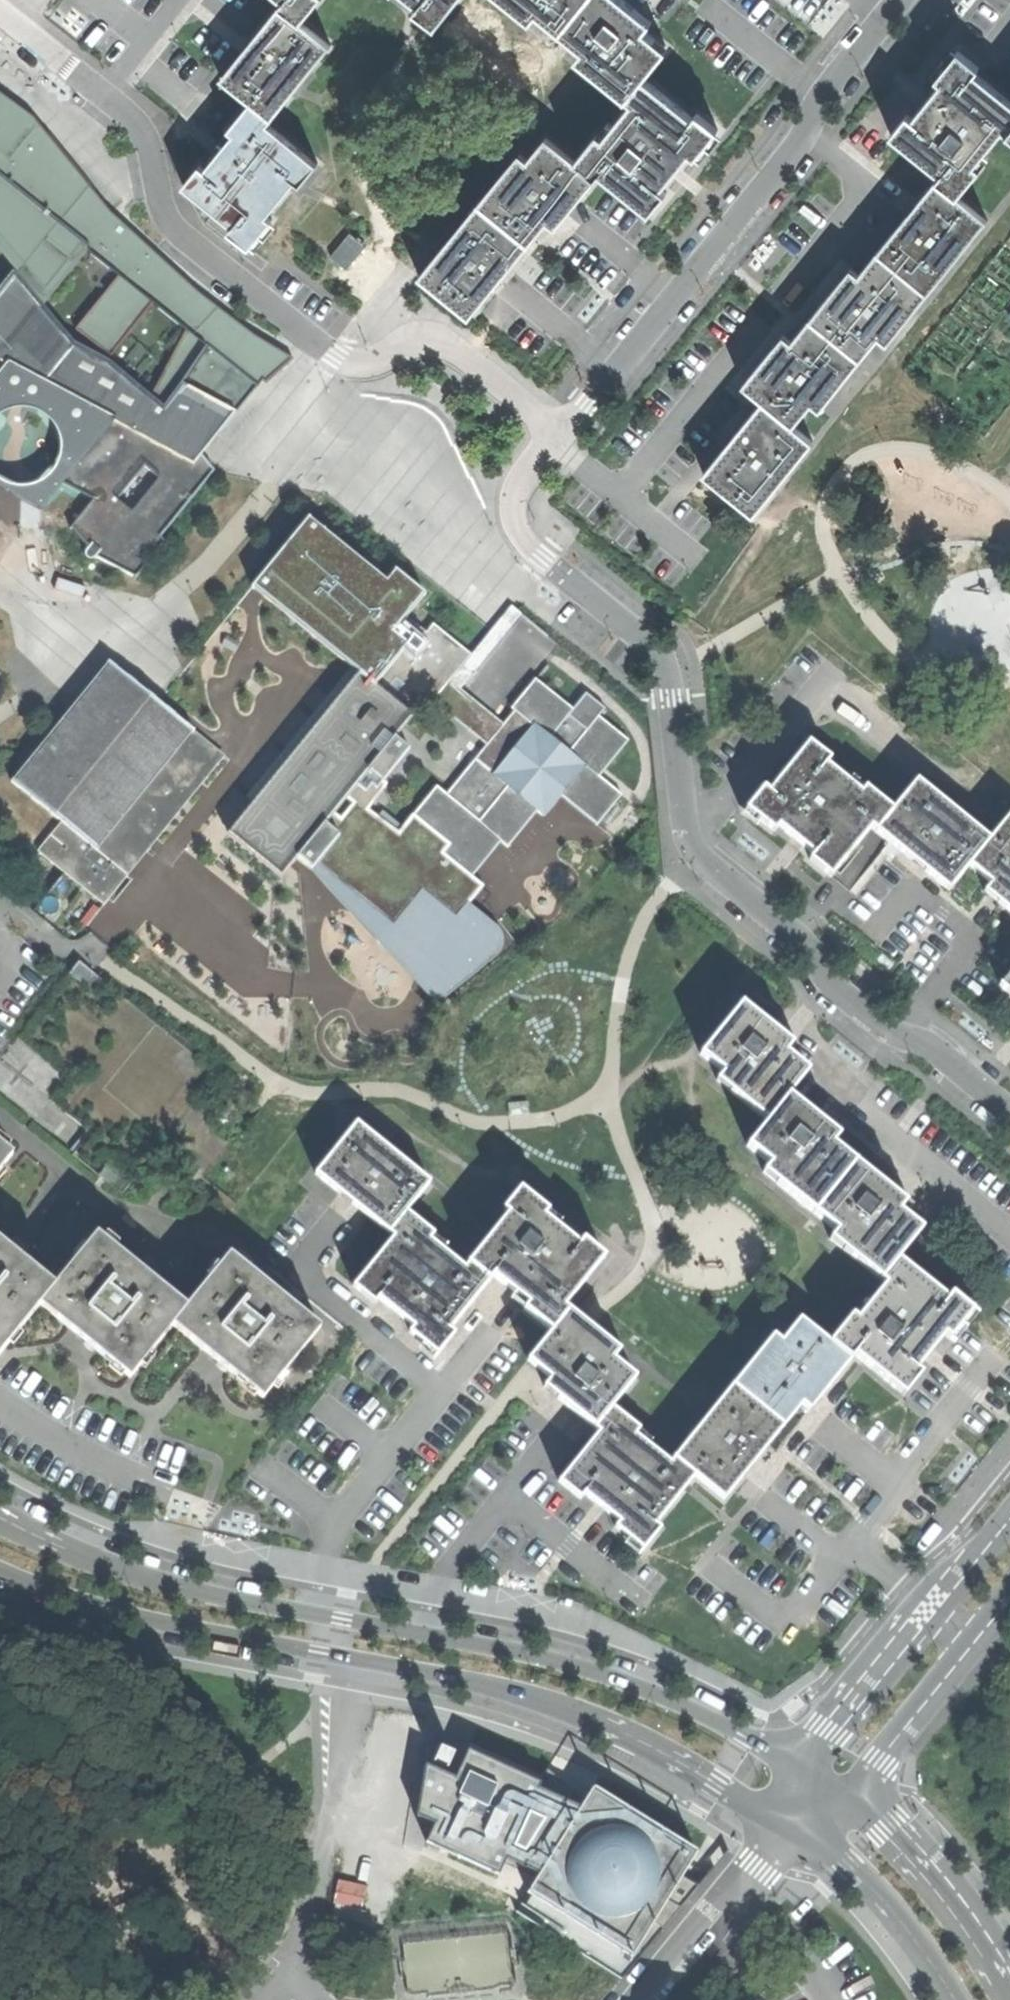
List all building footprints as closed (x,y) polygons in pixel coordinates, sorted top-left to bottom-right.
[(284,0),(281,5),(302,22),(319,0),(284,0)] [(419,4),(415,10),(436,27),(458,0),(414,0),(419,4)] [(561,32),(587,0),(505,0),(531,21),(538,13),(561,32)] [(627,99),(644,78),(667,49),(645,30),(652,22),(647,18),(630,5),(625,0),(587,0),(561,32),(583,50),(577,58),(627,99)] [(331,45),(302,22),(281,5),(251,42),(251,43),(248,47),(241,55),(241,54),(221,78),(251,102),(273,118),(298,87),(331,45)] [(1007,133),(1009,129),(1009,101),(981,77),(975,73),(979,67),(958,50),(936,78),(941,83),(928,99),(927,100),(922,107),(913,118),(907,113),(890,134),(940,175),(936,180),(958,196),(980,169),(975,164),(1003,129),(1007,133)] [(598,133),(576,161),(596,179),(601,173),(650,214),(667,193),(662,188),(679,167),(680,166),(691,154),(695,158),(718,130),(697,113),(693,118),(644,78),(627,99),(632,103),(603,137),(598,133)] [(40,513),(63,484),(94,499),(70,528),(71,529),(72,528),(88,547),(87,548),(87,549),(91,545),(99,552),(95,558),(96,559),(97,558),(135,579),(165,543),(158,537),(211,471),(200,456),(229,420),(255,387),(254,386),(260,379),(266,384),(280,372),(294,359),(256,336),(224,318),(217,313),(221,310),(167,269),(169,266),(156,255),(111,213),(90,183),(68,158),(33,118),(26,110),(20,106),(13,101),(12,103),(0,94),(0,492),(40,513)] [(268,124),(273,118),(251,102),(229,130),(234,133),(225,145),(223,147),(220,151),(216,156),(206,168),(201,164),(184,185),(213,208),(219,213),(234,225),(229,230),(250,247),(273,220),(267,216),(296,181),(301,185),(318,164),(268,124)] [(520,153),(479,203),(529,245),(547,222),(555,228),(574,206),(596,179),(576,161),(546,137),(528,160),(520,153)] [(987,220),(958,196),(936,180),(934,183),(929,189),(920,200),(904,220),(877,252),(928,293),(987,220)] [(419,276),(469,317),(501,278),(529,245),(479,203),(419,276)] [(331,256),(347,270),(366,246),(350,233),(331,256)] [(898,329),(928,293),(877,252),(859,275),(851,268),(828,297),(810,319),(860,360),(879,337),(883,340),(894,326),(898,329)] [(830,397),(860,360),(810,319),(792,341),(784,335),(765,358),(743,385),(762,401),(794,425),(812,403),(815,406),(826,392),(830,397)] [(813,441),(794,425),(762,401),(744,424),(744,425),(735,436),(723,450),(704,474),(754,515),(813,441)] [(252,587),(360,674),(368,680),(414,623),(407,617),(425,594),(407,580),(395,570),(387,581),(308,518),(252,587)] [(512,607),(473,656),(451,682),(460,689),(521,614),(512,607)] [(254,804),(229,835),(281,877),(297,857),(299,858),(311,867),(310,867),(311,868),(313,870),(316,866),(340,835),(326,824),(370,770),(383,780),(409,748),(395,737),(414,714),(428,696),(434,700),(434,699),(450,680),(451,682),(473,656),(433,624),(426,632),(414,623),(368,680),(360,674),(254,804)] [(239,642),(227,636),(223,646),(235,651),(239,642)] [(58,819),(62,822),(38,851),(60,869),(104,904),(128,875),(121,870),(218,750),(194,731),(195,731),(187,724),(186,725),(175,715),(167,708),(167,709),(155,700),(156,699),(148,693),(136,684),(136,683),(128,677),(116,668),(117,668),(109,661),(107,663),(111,666),(96,685),(94,684),(93,685),(95,686),(80,704),(78,703),(78,704),(79,705),(64,724),(63,723),(62,724),(63,725),(48,743),(47,742),(46,743),(48,744),(33,763),(31,761),(30,762),(32,764),(16,783),(13,780),(11,782),(19,788),(20,787),(31,797),(39,803),(51,813),(50,813),(58,819)] [(514,711),(504,724),(488,743),(489,743),(448,795),(437,786),(414,814),(449,843),(442,852),(472,876),(501,841),(508,847),(537,810),(544,816),(561,795),(597,825),(622,795),(599,776),(629,740),(599,716),(605,708),(595,700),(586,693),(573,709),(535,679),(511,708),(514,711)] [(450,680),(434,699),(488,743),(504,724),(460,689),(451,682),(450,680)] [(871,828),(876,831),(892,809),(865,787),(861,793),(826,764),(830,759),(809,742),(769,792),(764,788),(747,809),(775,832),(779,827),(790,836),(797,841),(799,843),(804,847),(813,855),(810,859),(824,872),(831,877),(871,828)] [(484,885),(472,876),(442,852),(449,843),(414,814),(403,827),(383,811),(374,822),(363,813),(387,784),(383,780),(370,770),(326,824),(340,835),(316,866),(394,929),(388,936),(400,945),(398,948),(419,965),(440,939),(438,938),(448,926),(435,915),(441,907),(457,919),(470,903),(484,885)] [(966,870),(969,866),(989,840),(917,780),(892,809),(876,831),(912,860),(949,891),(966,870)] [(282,879),(299,858),(297,857),(281,877),(229,835),(254,804),(252,803),(227,835),(282,879)] [(1009,912),(1009,815),(1009,814),(1004,821),(989,840),(969,866),(991,883),(984,891),(1006,909),(1009,912)] [(498,927),(470,903),(457,919),(441,907),(435,915),(448,926),(438,938),(440,939),(419,965),(398,948),(400,945),(388,936),(394,929),(316,866),(313,870),(311,868),(311,869),(422,989),(429,996),(432,997),(436,999),(440,999),(444,998),(447,996),(489,963),(498,955),(500,952),(502,948),(503,943),(503,939),(503,935),(501,931),(498,927)] [(92,991),(102,979),(79,961),(70,973),(92,991)] [(999,986),(1009,994),(1009,973),(999,986)] [(717,1080),(767,1121),(788,1096),(809,1071),(786,1053),(792,1045),(783,1037),(770,1026),(741,1004),(700,1054),(723,1072),(717,1080)] [(763,1172),(815,1214),(856,1164),(832,1144),(839,1137),(822,1123),(813,1115),(788,1096),(767,1121),(747,1146),(770,1164),(763,1172)] [(509,1103),(510,1114),(529,1113),(528,1102),(509,1103)] [(368,1217),(389,1233),(407,1212),(430,1183),(417,1173),(418,1172),(357,1123),(316,1174),(349,1201),(368,1217)] [(13,1153),(0,1143),(0,1169),(13,1153)] [(123,1195),(133,1182),(109,1163),(99,1176),(123,1195)] [(830,1239),(881,1280),(898,1259),(922,1230),(899,1211),(905,1203),(891,1192),(880,1183),(874,1178),(856,1164),(815,1214),(836,1231),(830,1239)] [(524,1309),(552,1331),(569,1310),(564,1306),(605,1257),(583,1240),(579,1245),(544,1216),(549,1211),(520,1189),(503,1210),(508,1214),(468,1263),(490,1281),(494,1276),(510,1289),(528,1304),(524,1309)] [(450,1329),(490,1281),(468,1263),(465,1268),(430,1240),(434,1234),(407,1212),(389,1233),(394,1237),(377,1258),(368,1269),(353,1286),(375,1304),(379,1299),(394,1311),(413,1327),(409,1332),(437,1355),(455,1333),(450,1329)] [(130,1377),(173,1325),(188,1306),(145,1272),(97,1233),(55,1286),(40,1304),(69,1327),(84,1339),(95,1348),(130,1377)] [(40,1304),(55,1286),(7,1247),(0,1241),(0,1353),(5,1347),(40,1304)] [(230,1371),(263,1398),(320,1327),(230,1254),(188,1306),(173,1325),(179,1330),(199,1346),(217,1361),(230,1371)] [(852,1314),(829,1342),(851,1360),(855,1355),(904,1395),(922,1374),(916,1369),(930,1352),(934,1348),(944,1335),(949,1339),(961,1325),(972,1311),(951,1293),(947,1298),(898,1259),(881,1280),(885,1284),(857,1318),(852,1314)] [(559,1400),(595,1428),(612,1407),(636,1378),(612,1359),(619,1351),(586,1324),(569,1310),(552,1331),(528,1361),(538,1369),(550,1379),(544,1387),(559,1400)] [(773,1336),(733,1385),(784,1426),(798,1409),(802,1404),(809,1410),(820,1396),(821,1397),(830,1385),(851,1360),(829,1342),(801,1319),(782,1343),(773,1336)] [(733,1385),(674,1458),(695,1475),(724,1499),(743,1476),(755,1461),(768,1445),(784,1426),(733,1385)] [(615,1527),(643,1550),(661,1528),(655,1524),(695,1475),(674,1458),(670,1462),(635,1434),(640,1429),(612,1407),(595,1428),(599,1432),(559,1481),(581,1499),(585,1494),(599,1505),(619,1522),(615,1527)] [(688,1853),(579,1787),(571,1800),(537,1771),(529,1783),(457,1752),(425,1748),(423,1753),(418,1770),(409,1817),(425,1825),(416,1846),(489,1877),(497,1858),(525,1874),(513,1894),(517,1897),(509,1909),(616,1978),(690,1886),(674,1876),(688,1853)]
